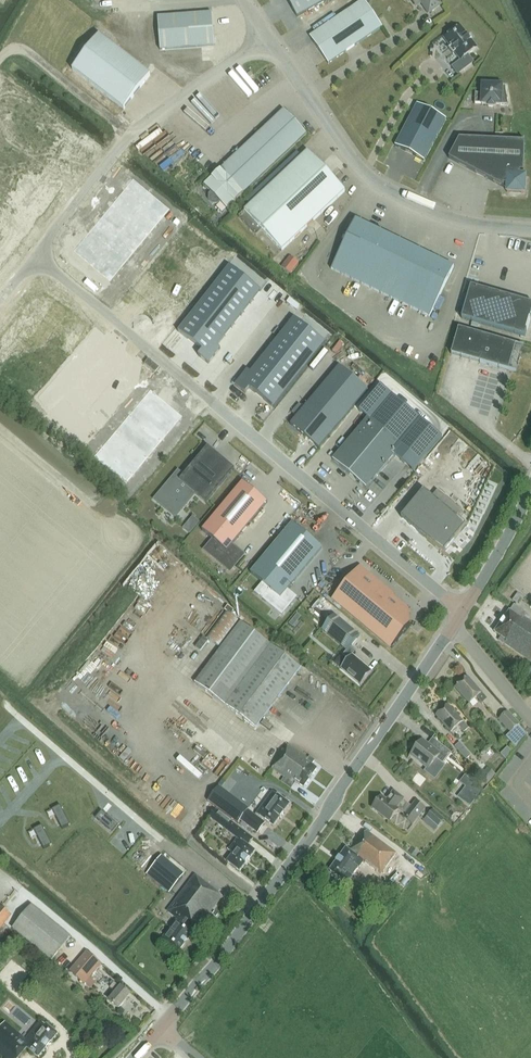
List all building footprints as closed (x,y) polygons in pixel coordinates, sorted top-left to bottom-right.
[(297,18),(329,0),(287,0),(297,18)] [(364,0),(310,37),(328,64),(382,27),(364,0)] [(416,6),(421,3),(428,13),(441,5),(437,0),(411,0),(416,6)] [(160,50),(215,47),(212,14),(158,17),(160,50)] [(476,49),(460,27),(445,38),(461,60),(452,67),(458,74),(474,63),(468,55),(476,49)] [(150,75),(99,35),(72,70),(124,110),(150,75)] [(224,88),(232,97),(237,93),(228,84),(224,88)] [(503,85),(480,84),(480,93),(475,93),(475,92),(474,92),(473,104),(474,104),(474,103),(479,104),(479,106),(485,106),(485,109),(495,109),(495,107),(501,107),(501,105),(506,105),(506,106),(507,105),(504,86),(503,86),(502,86),(503,85)] [(395,146),(424,161),(446,119),(417,104),(395,146)] [(220,170),(243,194),(307,135),(284,110),(220,170)] [(524,142),(459,139),(449,159),(504,188),(507,188),(507,193),(524,194),(525,176),(523,176),(525,140),(524,140),(524,142)] [(345,191),(308,152),(244,211),(282,251),(345,191)] [(227,209),(243,194),(220,170),(204,186),(211,193),(209,195),(209,200),(212,204),(218,204),(220,202),(227,209)] [(133,180),(73,251),(110,282),(169,210),(133,180)] [(370,264),(385,234),(355,220),(341,249),(351,254),(361,259),(370,264)] [(380,268),(390,273),(395,276),(409,246),(385,234),(370,264),(380,268)] [(304,261),(312,249),(306,245),(298,257),(304,261)] [(395,276),(400,278),(409,283),(419,287),(434,258),(409,246),(395,276)] [(341,274),(351,254),(341,249),(331,269),(341,274)] [(351,279),(361,259),(351,254),(341,274),(351,279)] [(290,256),(282,267),(291,274),(299,263),(290,256)] [(439,297),(454,268),(434,258),(419,287),(429,292),(439,297)] [(361,283),(370,264),(361,259),(351,279),(361,283)] [(371,288),(380,268),(370,264),(361,283),(371,288)] [(228,266),(177,331),(201,350),(197,355),(207,363),(219,348),(216,345),(259,291),(228,266)] [(380,293),(390,273),(380,268),(371,288),(380,293)] [(400,278),(395,276),(390,273),(380,293),(390,298),(400,278)] [(400,302),(409,283),(400,278),(390,298),(400,302)] [(410,307),(419,287),(409,283),(400,302),(410,307)] [(461,318),(524,337),(530,314),(530,304),(470,286),(461,318)] [(420,312),(429,292),(419,287),(410,307),(420,312)] [(430,317),(439,297),(429,292),(420,312),(430,317)] [(247,374),(235,389),(245,397),(246,396),(270,416),(323,349),(293,324),(251,377),(247,374)] [(508,371),(516,345),(459,329),(451,355),(508,371)] [(368,390),(339,366),(290,425),(319,449),(368,390)] [(368,418),(333,460),(366,488),(394,455),(414,471),(442,437),(381,386),(359,411),(368,418)] [(126,483),(182,417),(150,390),(95,457),(126,483)] [(234,469),(208,447),(180,480),(174,476),(154,500),(175,517),(195,493),(206,503),(234,469)] [(201,530),(213,540),(204,550),(230,571),(244,555),(234,547),(233,548),(231,546),(268,502),(242,481),(201,530)] [(440,548),(465,518),(459,513),(460,511),(425,482),(397,515),(432,544),(434,543),(440,548)] [(195,527),(199,522),(193,517),(189,522),(195,527)] [(287,590),(323,549),(292,523),(250,572),(271,590),(264,599),(282,614),(296,598),(287,590)] [(392,648),(391,648),(392,648),(410,626),(409,627),(401,620),(408,611),(358,569),(333,599),(392,648)] [(524,617),(526,614),(514,605),(510,611),(495,633),(501,637),(498,641),(504,645),(504,644),(530,662),(530,622),(524,617)] [(228,606),(224,610),(231,615),(234,611),(228,606)] [(231,615),(224,610),(205,637),(219,647),(238,621),(231,615)] [(361,685),(372,672),(352,656),(356,652),(350,647),(360,636),(334,615),(322,630),(347,651),(342,656),(347,660),(341,668),(361,685)] [(255,728),(301,668),(241,623),(195,683),(255,728)] [(207,641),(202,637),(194,647),(199,651),(207,641)] [(482,703),(487,699),(468,677),(455,688),(470,704),(477,697),(482,703)] [(464,733),(469,729),(448,705),(436,716),(451,733),(458,726),(464,733)] [(518,726),(520,724),(508,712),(499,720),(510,732),(505,737),(515,748),(526,734),(518,726)] [(442,764),(451,753),(438,742),(432,750),(421,741),(411,754),(429,769),(437,760),(442,764)] [(466,760),(471,756),(460,743),(455,747),(466,760)] [(304,788),(317,769),(312,765),(315,761),(310,757),(308,759),(289,745),(272,769),(285,778),(282,782),(291,789),(296,782),(304,788)] [(487,785),(496,775),(488,768),(479,778),(487,785)] [(468,784),(461,778),(456,784),(463,790),(468,784)] [(265,824),(227,795),(217,787),(207,800),(238,824),(241,821),(258,834),(265,824)] [(413,825),(425,809),(416,801),(412,807),(403,800),(404,799),(394,791),(387,800),(382,796),(372,808),(389,822),(398,810),(405,815),(403,817),(413,825)] [(284,814),(290,805),(278,796),(273,793),(257,814),(274,827),(280,818),(281,819),(284,814)] [(59,809),(52,811),(56,819),(62,817),(59,809)] [(438,826),(444,819),(433,810),(427,817),(438,826)] [(50,840),(43,819),(35,822),(42,843),(50,840)] [(255,852),(248,846),(253,839),(230,822),(225,830),(237,839),(234,843),(233,842),(227,850),(233,854),(227,862),(240,872),(246,864),(247,864),(250,860),(249,859),(255,852)] [(381,875),(397,854),(367,831),(362,838),(360,836),(349,851),(346,848),(329,871),(347,884),(364,862),(381,875)] [(19,840),(26,861),(34,858),(27,838),(19,840)] [(412,848),(409,853),(415,857),(419,852),(412,848)] [(162,856),(146,875),(163,888),(169,894),(185,875),(162,856)] [(195,933),(222,897),(195,876),(167,912),(175,918),(174,920),(176,921),(161,940),(178,953),(194,932),(195,933)] [(52,960),(70,938),(32,906),(13,929),(52,960)] [(11,916),(1,907),(0,908),(0,934),(4,930),(1,927),(11,916)] [(84,985),(101,965),(87,952),(70,972),(84,985)] [(119,1009),(130,995),(121,987),(120,988),(114,983),(110,988),(116,993),(109,1001),(119,1009)] [(58,1035),(47,1025),(45,1027),(40,1022),(26,1040),(5,1022),(0,1028),(0,1055),(3,1057),(19,1057),(27,1048),(39,1057),(58,1035)]
